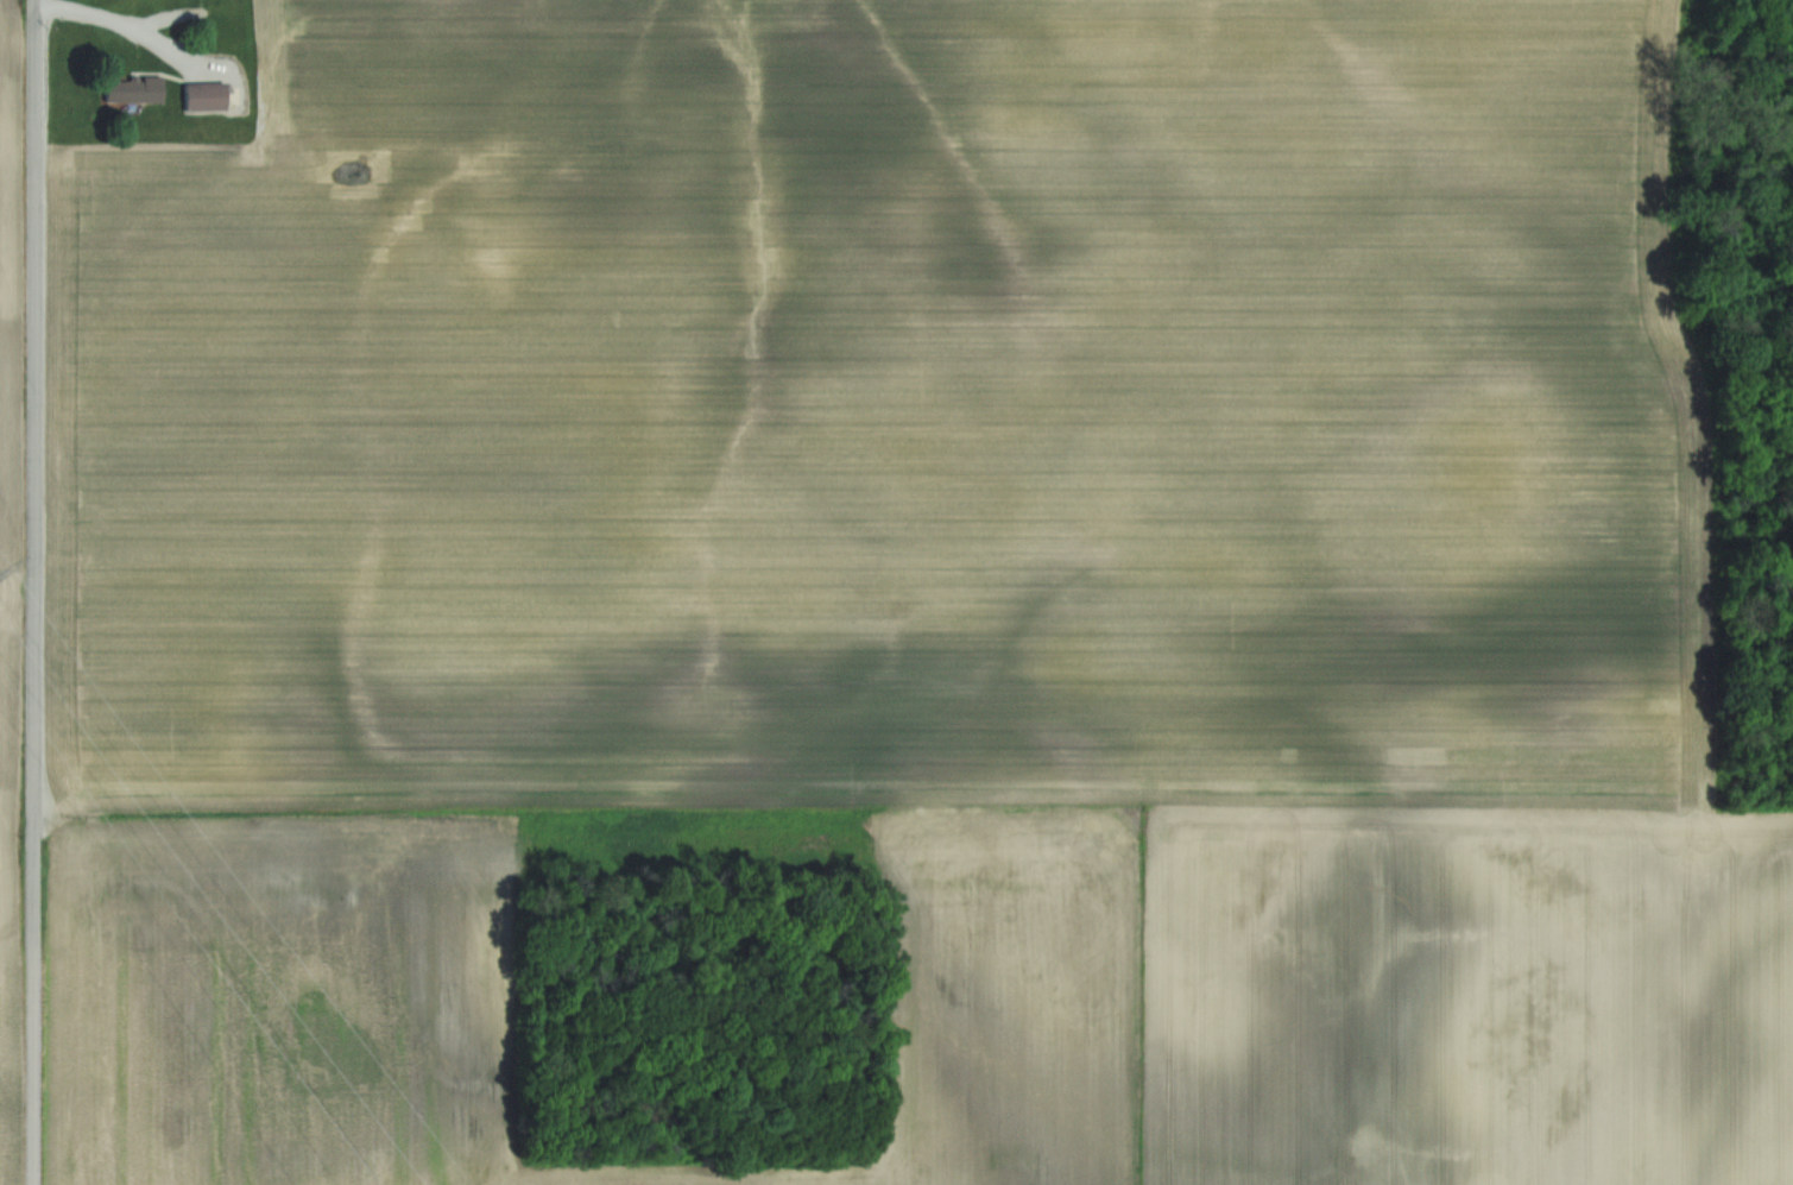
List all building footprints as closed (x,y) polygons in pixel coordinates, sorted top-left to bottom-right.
[(108,103),(165,103),(165,76),(108,77),(108,103)] [(188,109),(229,109),(229,83),(188,83),(188,109)]
